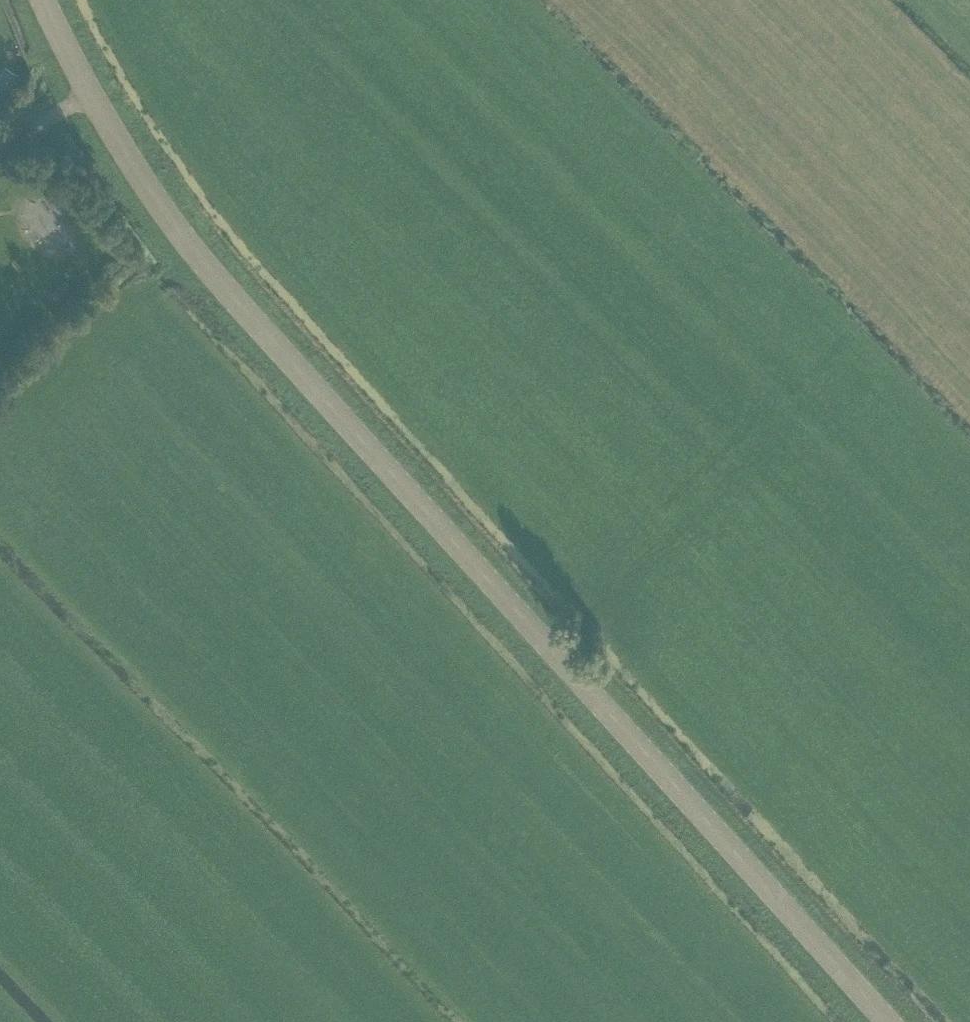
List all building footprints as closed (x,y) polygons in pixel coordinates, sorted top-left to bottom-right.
[(0,72),(0,81),(9,87),(18,73),(5,65),(0,72)] [(0,101),(9,87),(0,81),(0,101)]
